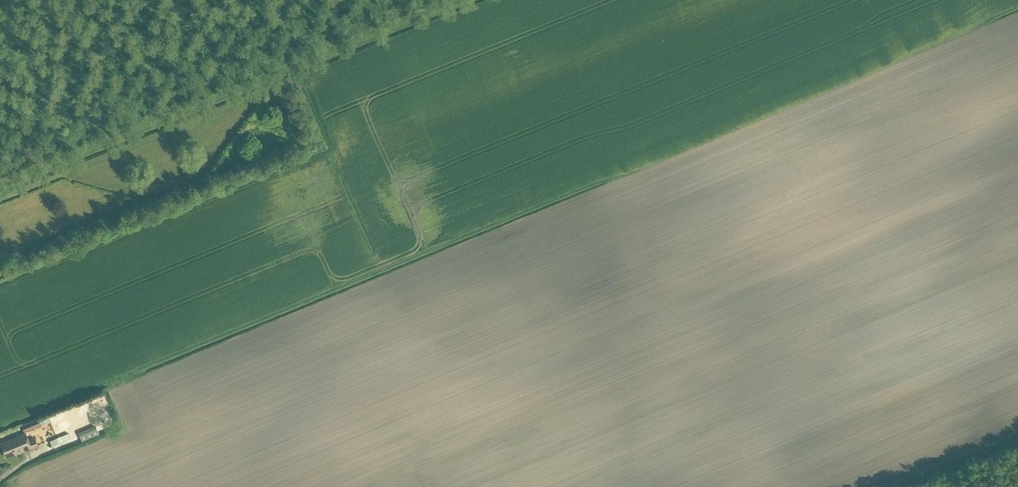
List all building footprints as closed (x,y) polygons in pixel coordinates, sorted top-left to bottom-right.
[(37,418),(20,425),(22,431),(40,424),(37,418)] [(97,427),(80,435),(83,442),(100,435),(97,427)] [(2,445),(7,456),(15,453),(16,454),(38,445),(35,438),(29,440),(26,433),(10,440),(11,441),(2,445)] [(73,444),(69,433),(50,442),(54,452),(73,444)]
